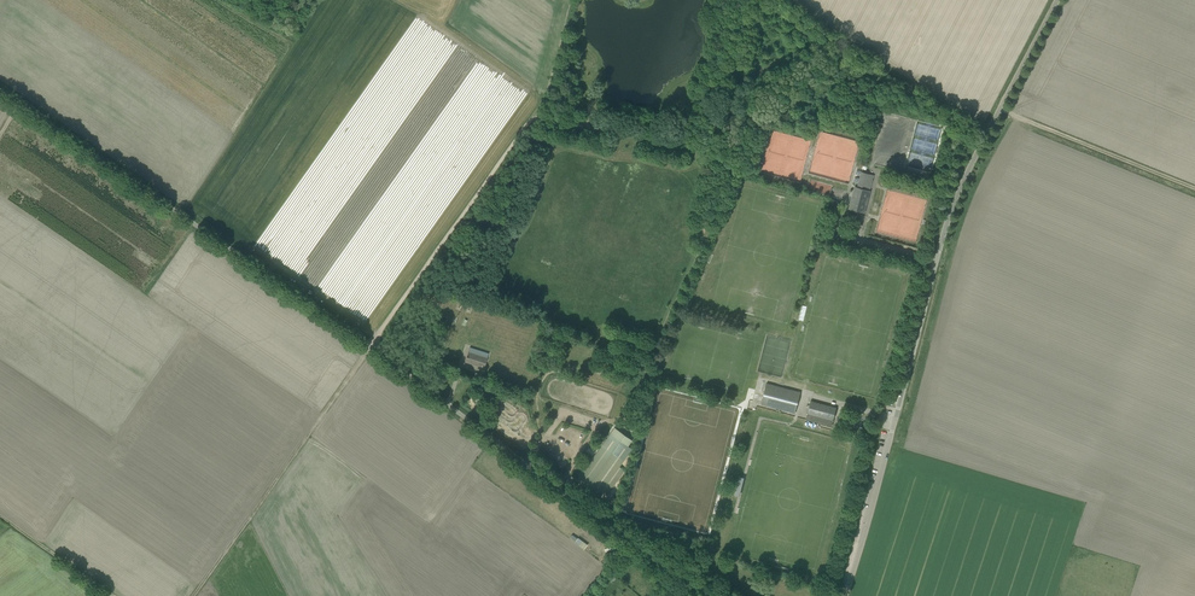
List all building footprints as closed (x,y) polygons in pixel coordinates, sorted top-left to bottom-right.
[(847,149),(845,157),(841,156),(840,163),(844,164),(843,166),(849,168),(852,170),(859,142),(857,140),(822,132),(821,134),(818,140),(825,141),(824,144),(827,145),(828,143),(831,143),(834,138),(832,144),(834,142),(835,136),(836,136),(843,138),(841,146),(847,149)] [(874,175),(865,173),(862,185),(858,184),(857,187),(854,186),(848,209),(865,213),(870,191),(869,191),(874,175)] [(484,368),(489,354),(469,347),(465,362),(484,368)] [(766,383),(761,404),(795,413),(800,392),(766,383)] [(811,401),(807,414),(823,418),(821,423),(831,426),(833,420),(834,417),(834,415),(836,407),(835,407),(826,405),(811,401)] [(632,440),(615,427),(577,481),(599,496),(603,490),(608,494),(625,470),(620,466),(632,449),(628,446),(632,440)] [(742,496),(744,477),(738,476),(736,495),(742,496)] [(585,549),(588,545),(573,533),(570,538),(585,549)]
